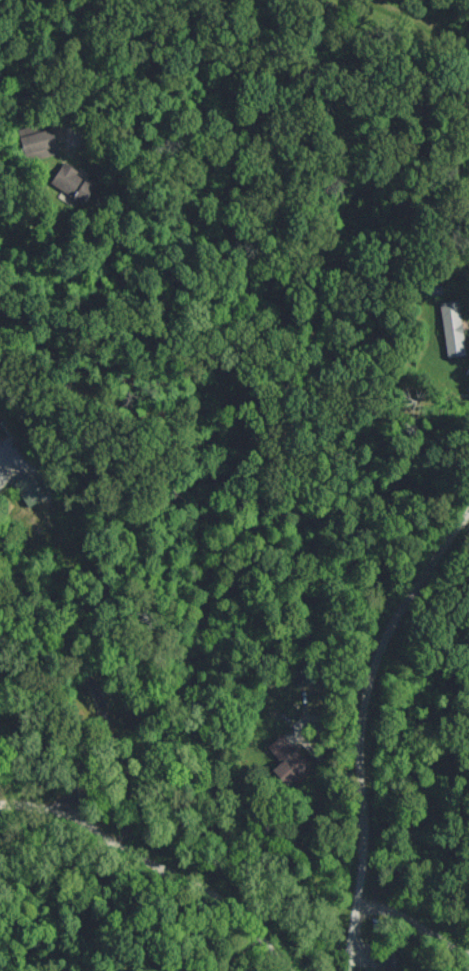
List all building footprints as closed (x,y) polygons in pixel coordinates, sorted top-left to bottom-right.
[(18,128),(24,159),(57,153),(50,121),(18,128)] [(50,181),(83,202),(94,184),(76,172),(77,170),(63,161),(50,181)] [(439,301),(447,356),(466,354),(457,298),(439,301)] [(286,785),(309,764),(281,733),(267,746),(280,761),(271,769),(286,785)]
